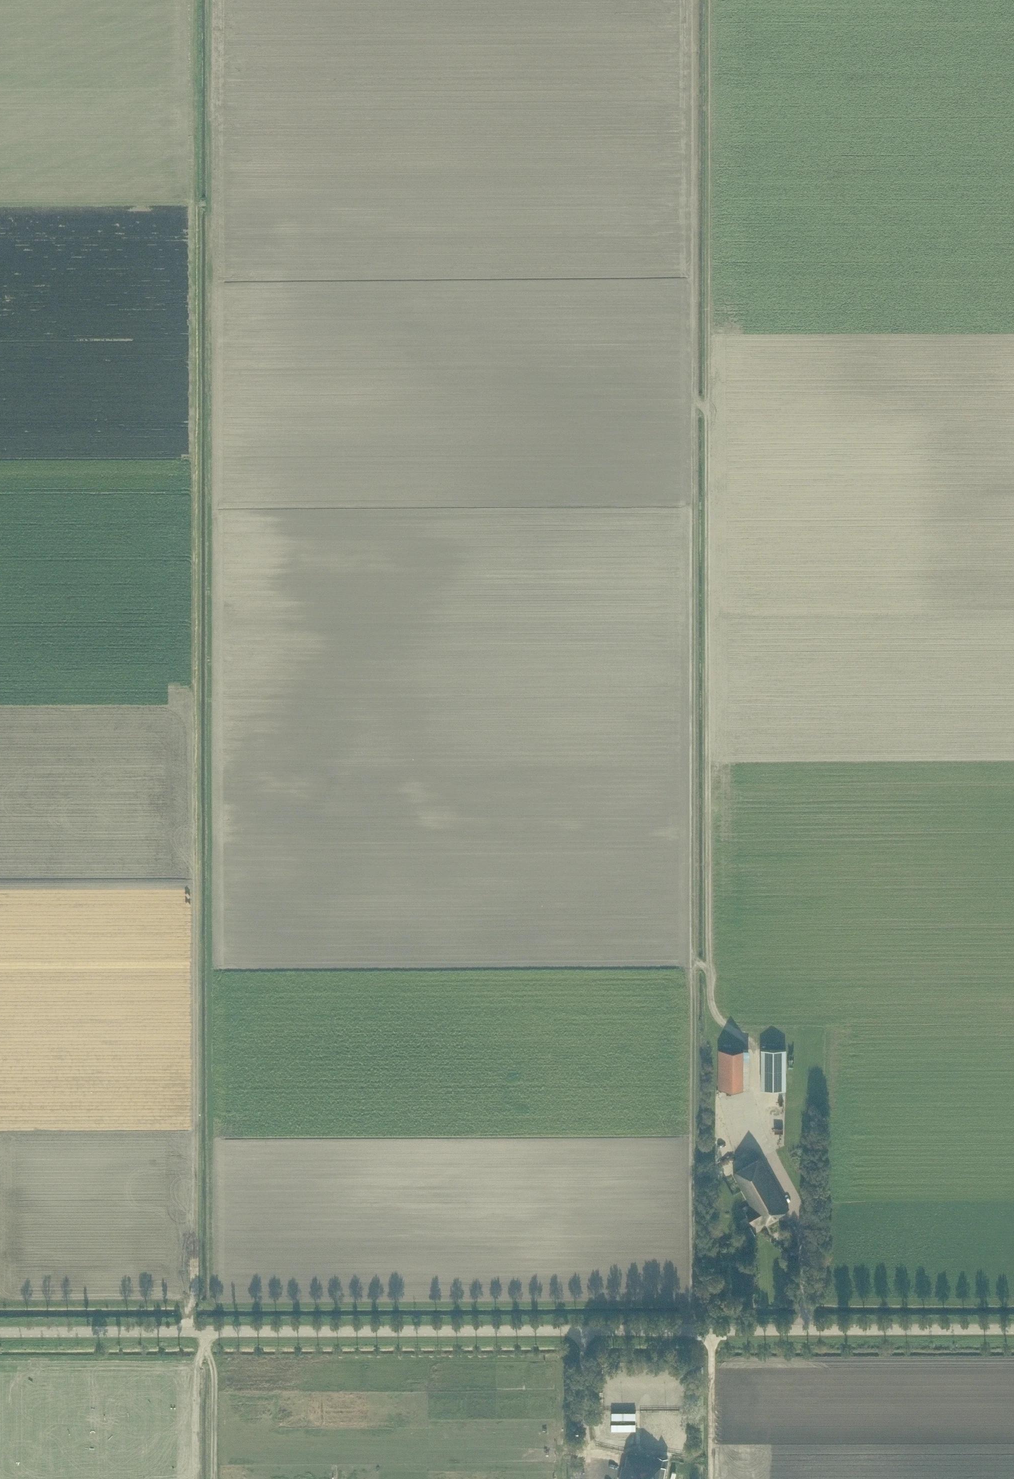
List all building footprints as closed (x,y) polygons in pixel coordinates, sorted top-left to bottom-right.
[(744,1088),(745,1048),(719,1049),(719,1088),(744,1088)] [(762,1089),(787,1089),(787,1048),(762,1048),(762,1089)] [(790,1208),(764,1161),(762,1156),(734,1171),(755,1209),(748,1213),(755,1225),(760,1222),(761,1224),(790,1208)] [(750,1226),(742,1231),(746,1238),(754,1234),(750,1226)] [(669,1457),(658,1455),(658,1456),(629,1451),(627,1465),(624,1464),(621,1478),(664,1478),(669,1457)] [(571,1466),(570,1478),(581,1478),(582,1466),(571,1466)]
